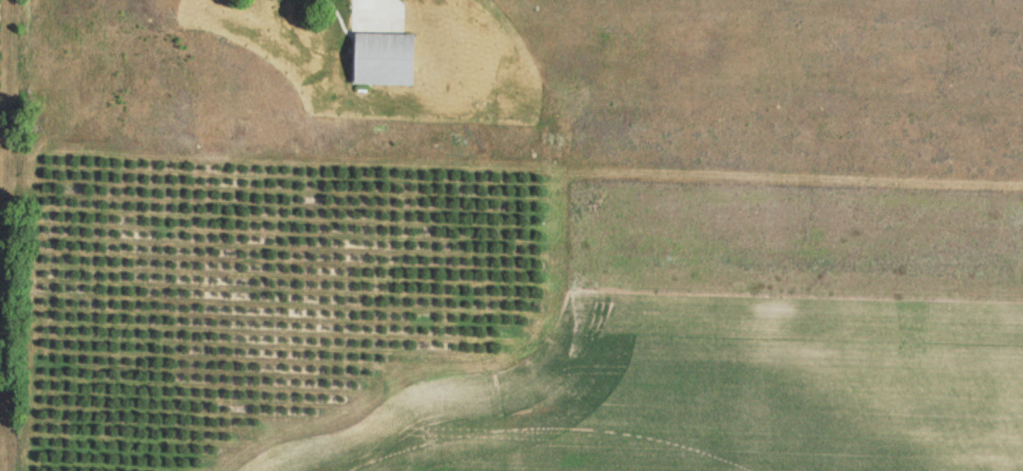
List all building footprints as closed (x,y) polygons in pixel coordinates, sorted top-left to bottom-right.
[(349,84),(409,85),(410,34),(350,33),(349,84)]
